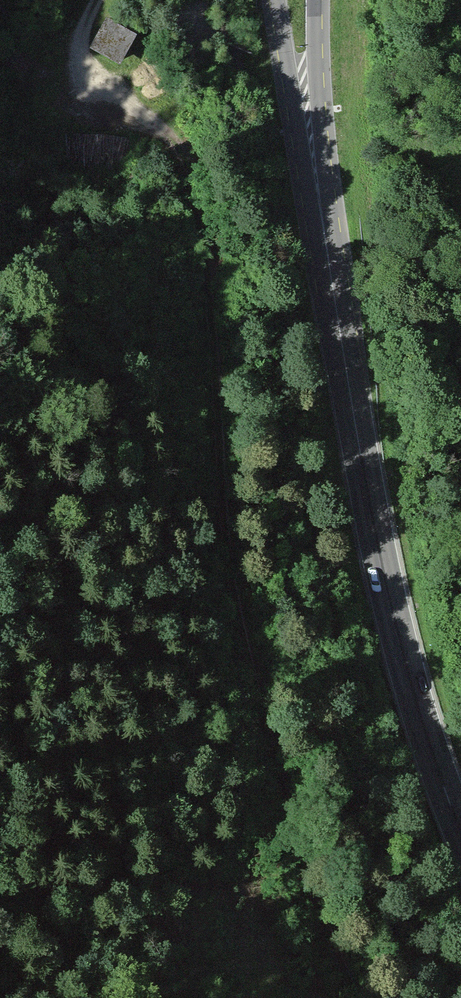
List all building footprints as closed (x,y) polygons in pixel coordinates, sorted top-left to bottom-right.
[(136,38),(106,22),(90,51),(120,67),(136,38)]
